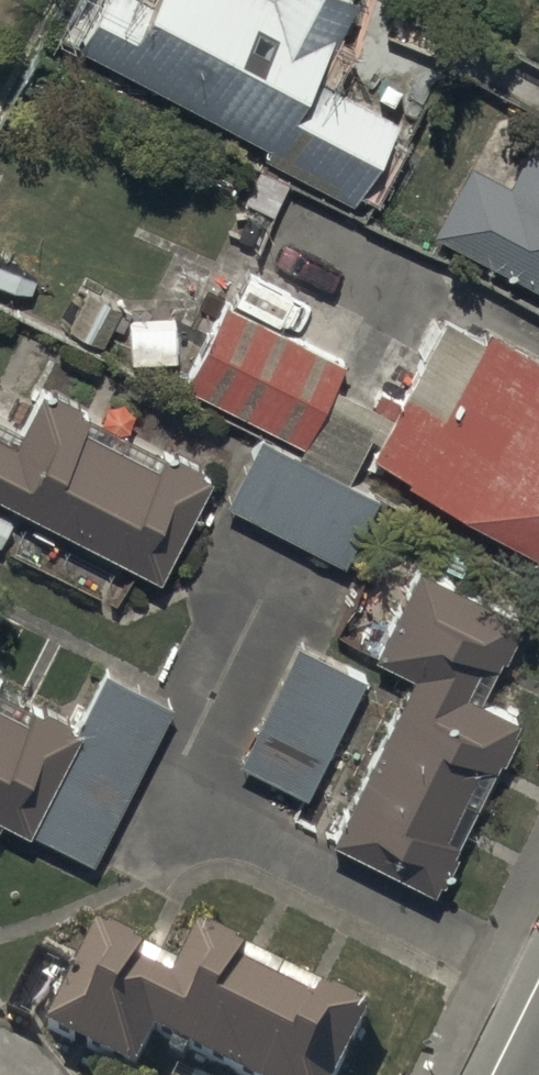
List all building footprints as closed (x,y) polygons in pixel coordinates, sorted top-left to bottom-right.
[(78,33),(275,130),(266,147),(361,193),(402,111),(319,70),(354,0),(94,0),(78,33)] [(443,218),(538,266),(538,122),(513,175),(474,155),(443,218)] [(290,178),(259,162),(243,195),(274,210),(290,178)] [(118,300),(89,285),(71,320),(100,335),(118,300)] [(184,380),(306,440),(346,360),(224,299),(184,380)] [(171,315),(128,316),(128,344),(172,343),(171,315)] [(538,530),(538,349),(489,324),(447,409),(408,389),(378,449),(538,530)] [(162,572),(214,466),(166,442),(157,460),(84,424),(93,406),(45,382),(36,398),(0,380),(0,491),(162,572)] [(259,430),(224,500),(344,559),(379,489),(259,430)] [(330,832),(430,881),(455,830),(440,822),(474,753),(490,761),(513,715),(475,696),(519,609),(420,560),(377,647),(413,665),(330,832)] [(241,757),(304,788),(363,671),(299,640),(241,757)] [(166,700),(109,671),(29,827),(86,857),(166,700)] [(22,824),(75,717),(0,679),(0,813),(22,824)] [(234,1074),(341,1074),(373,1012),(323,986),(314,1005),(243,969),(252,951),(202,926),(173,984),(133,964),(143,945),(98,922),(46,1026),(136,1072),(154,1035),(234,1074)]
